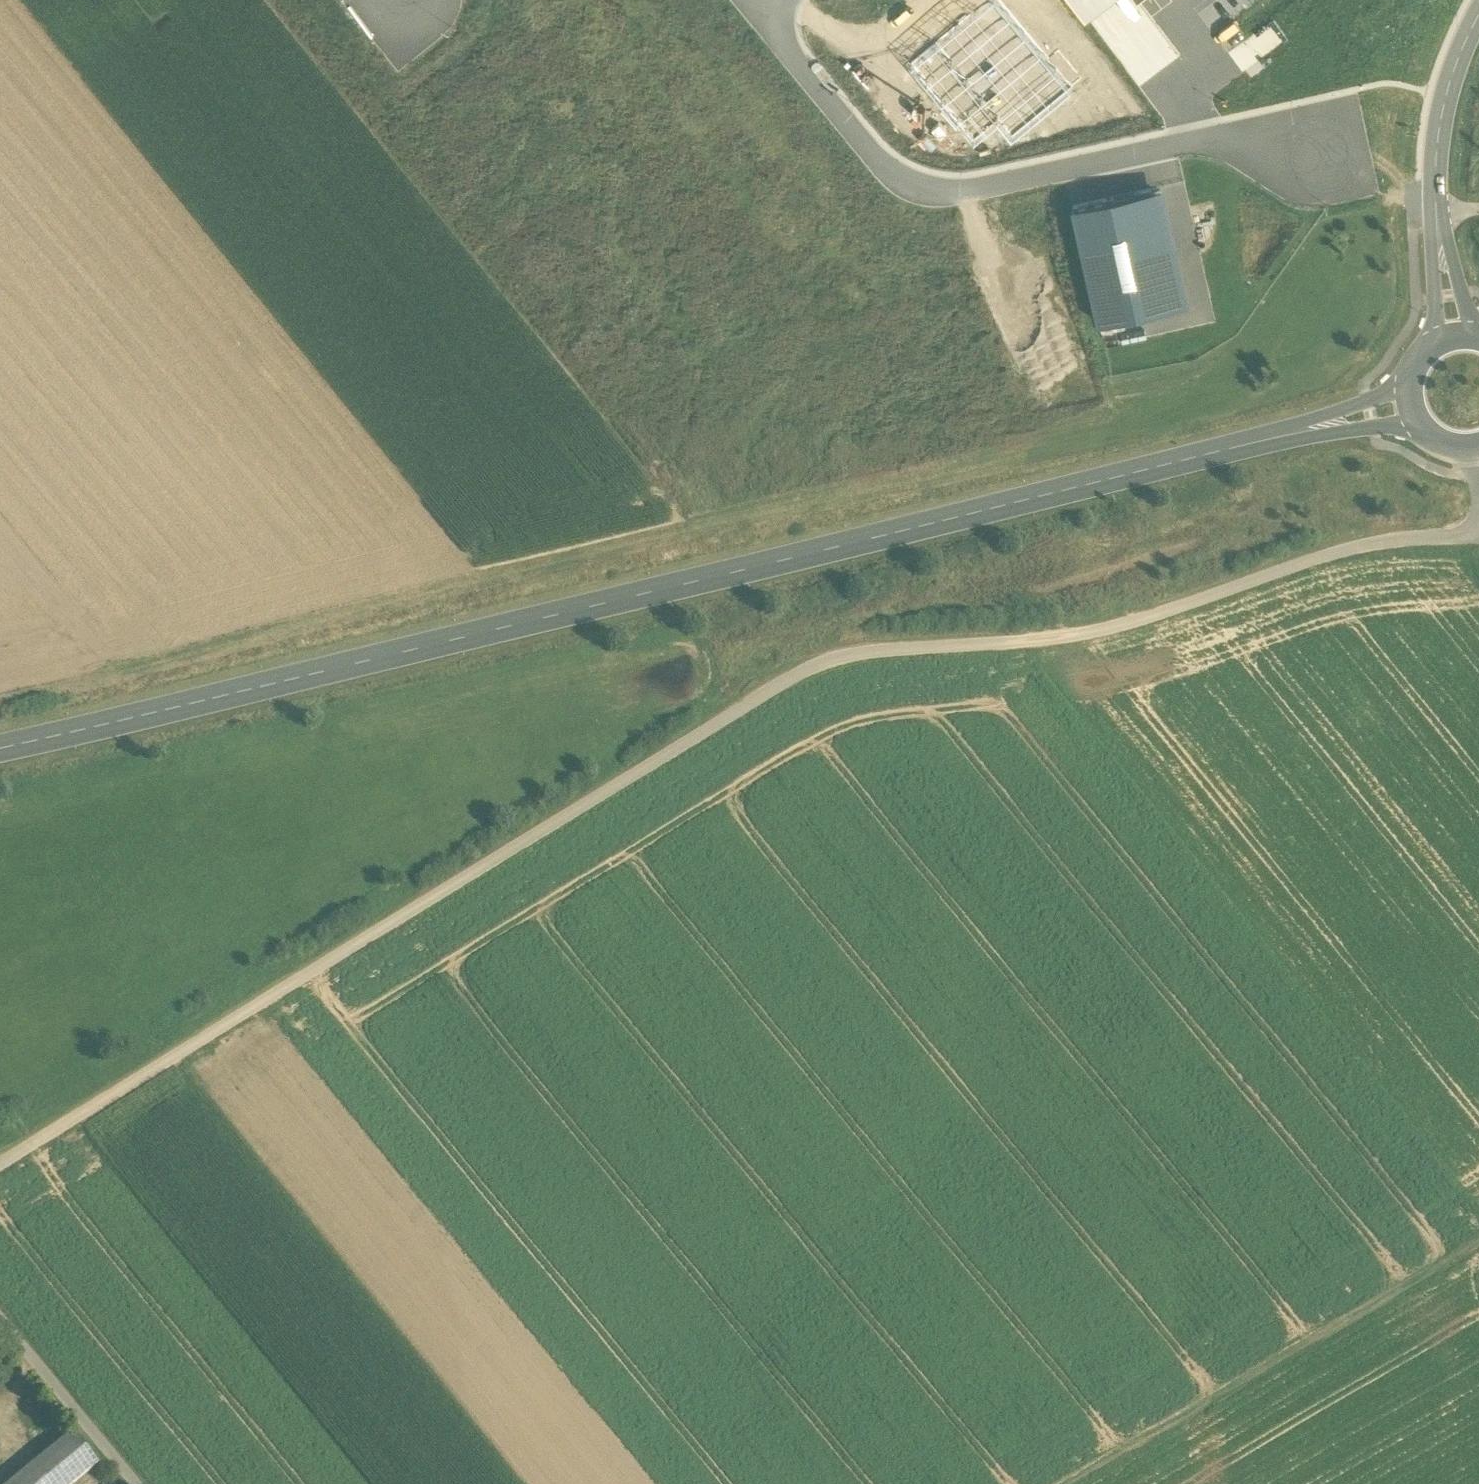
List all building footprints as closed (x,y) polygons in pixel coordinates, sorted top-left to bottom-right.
[(1073,89),(1048,59),(999,0),(988,0),(910,64),(975,143),(999,122),(1013,139),(1073,89)] [(1087,15),(1106,0),(1075,0),(1087,15)] [(1058,51),(1083,80),(1091,74),(1060,37),(1052,43),(1058,51)] [(1048,59),(1073,89),(1083,80),(1058,51),(1048,59)] [(1098,322),(1179,304),(1153,188),(1072,206),(1098,322)] [(12,1483),(75,1483),(97,1466),(71,1436),(12,1483)]
